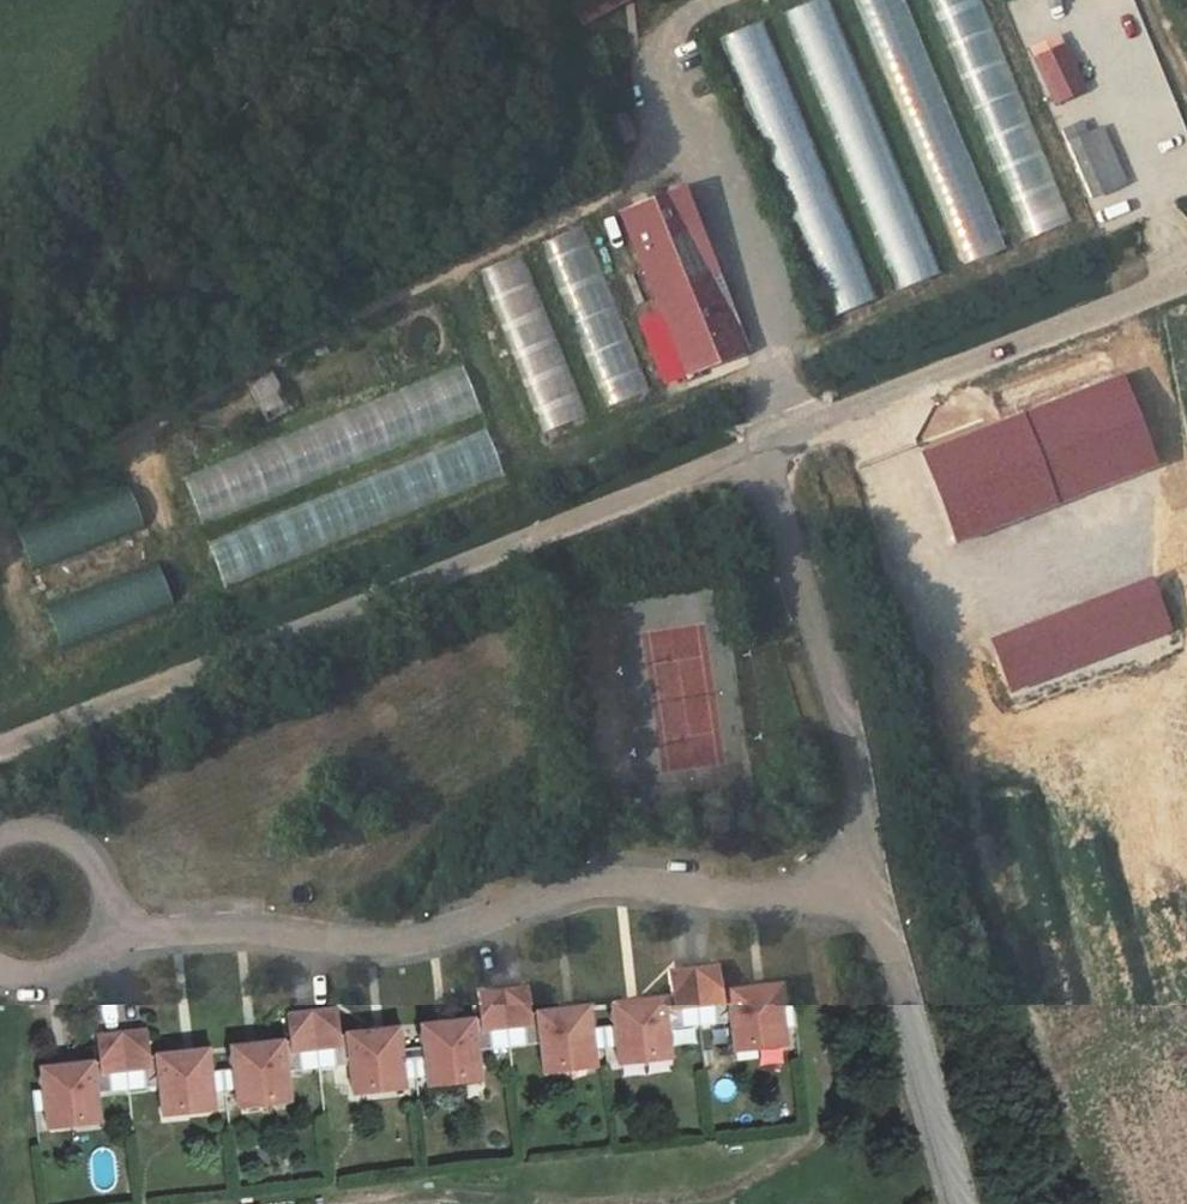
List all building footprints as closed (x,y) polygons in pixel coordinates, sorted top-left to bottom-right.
[(579,15),(607,0),(571,0),(579,15)] [(579,15),(584,24),(627,0),(607,0),(579,15)] [(784,10),(891,291),(936,274),(832,0),(811,0),(784,10)] [(957,265),(1002,248),(906,0),(855,0),(957,265)] [(1020,239),(1065,223),(983,0),(933,0),(1020,239)] [(1032,33),(1057,24),(1049,0),(1021,0),(1032,33)] [(867,302),(771,18),(723,34),(818,318),(867,302)] [(1057,39),(1033,50),(1055,101),(1080,90),(1057,39)] [(1100,129),(1087,134),(1110,189),(1122,184),(1100,129)] [(1087,134),(1067,142),(1089,198),(1110,189),(1087,134)] [(616,214),(682,376),(740,353),(675,190),(616,214)] [(579,226),(539,243),(606,406),(646,390),(579,226)] [(517,255),(477,272),(541,432),(582,416),(517,255)] [(1119,376),(920,454),(955,543),(1154,465),(1119,376)] [(198,523),(391,445),(374,403),(181,482),(198,523)] [(11,527),(26,570),(140,530),(125,487),(11,527)] [(349,491),(204,544),(218,585),(364,532),(349,491)] [(386,498),(364,506),(371,527),(394,519),(386,498)] [(152,563),(40,606),(56,647),(167,604),(152,563)] [(1150,577),(990,639),(1012,694),(1172,633),(1150,577)] [(753,998),(752,987),(722,990),(719,964),(693,967),(698,1008),(715,1006),(717,1025),(731,1023),(733,1037),(747,1035),(748,1042),(785,1038),(785,1031),(782,1012),(788,1005),(788,1000),(786,996),(784,993),(780,993),(779,993),(778,993),(776,993),(773,995),(753,998)] [(620,1010),(614,1012),(611,1014),(610,1020),(613,1027),(616,1030),(619,1050),(620,1057),(656,1053),(656,1047),(671,1045),(670,1030),(684,1028),(682,1010),(698,1008),(693,967),(669,970),(672,997),(641,1000),(642,1010),(625,1012),(624,1011),(620,1010)] [(779,984),(752,987),(753,998),(773,995),(776,993),(778,993),(779,993),(780,993),(779,984)] [(541,1044),(543,1059),(558,1057),(558,1064),(597,1060),(597,1052),(594,1033),(597,1029),(598,1023),(596,1017),(591,1014),(588,1014),(584,1015),(581,1017),(565,1018),(564,1009),(534,1012),(530,985),(503,989),(508,1029),(526,1026),(528,1046),(541,1044)] [(429,1033),(422,1035),(420,1041),(423,1050),(426,1052),(429,1071),(430,1079),(466,1074),(466,1068),(481,1066),(479,1051),(494,1050),(491,1031),(508,1029),(503,989),(478,992),(482,1019),(452,1023),(453,1032),(435,1034),(432,1033),(429,1033)] [(616,1010),(614,1012),(620,1010),(624,1011),(625,1012),(642,1010),(641,1000),(615,1003),(616,1010)] [(589,1006),(564,1009),(565,1018),(581,1017),(584,1015),(588,1014),(591,1014),(589,1006)] [(715,1006),(698,1008),(700,1027),(717,1025),(715,1006)] [(339,1008),(313,1011),(318,1050),(336,1048),(338,1067),(352,1066),(354,1080),(368,1079),(369,1085),(407,1081),(406,1074),(404,1054),(408,1050),(409,1046),(408,1041),(401,1035),(399,1035),(396,1036),(393,1037),(392,1039),(374,1041),(373,1030),(343,1033),(339,1008)] [(700,1027),(698,1008),(682,1010),(684,1028),(700,1027)] [(239,1055),(232,1057),(229,1062),(229,1068),(231,1071),(235,1074),(237,1093),(239,1101),(276,1097),(275,1090),(290,1088),(288,1074),(302,1072),(300,1052),(318,1050),(313,1011),(287,1014),(290,1041),(261,1044),(262,1054),(244,1056),(242,1056),(239,1055)] [(793,1011),(782,1012),(785,1031),(795,1029),(793,1011)] [(425,1033),(422,1035),(429,1033),(432,1033),(435,1034),(453,1032),(452,1023),(424,1026),(425,1033)] [(526,1026),(508,1029),(510,1048),(528,1046),(526,1026)] [(149,1028),(124,1031),(128,1072),(145,1070),(148,1089),(161,1087),(163,1102),(178,1100),(178,1107),(216,1103),(215,1095),(213,1076),(217,1073),(218,1067),(216,1061),(210,1057),(206,1058),(204,1059),(201,1060),(184,1062),(184,1052),(152,1055),(149,1028)] [(400,1028),(373,1030),(374,1041),(392,1039),(393,1037),(396,1036),(399,1035),(401,1035),(400,1028)] [(491,1031),(494,1050),(510,1048),(508,1029),(491,1031)] [(619,1050),(616,1030),(604,1031),(606,1051),(619,1050)] [(101,1062),(71,1066),(73,1074),(55,1076),(53,1076),(50,1075),(46,1075),(45,1076),(41,1079),(40,1085),(41,1089),(47,1095),(49,1113),(50,1121),(86,1117),(86,1110),(100,1108),(99,1094),(113,1093),(111,1074),(128,1072),(124,1031),(99,1034),(101,1062)] [(606,1051),(604,1031),(594,1033),(597,1052),(606,1051)] [(786,1047),(785,1038),(748,1042),(747,1035),(733,1037),(735,1052),(786,1047)] [(234,1055),(232,1057),(239,1055),(242,1056),(244,1056),(262,1054),(261,1044),(234,1048),(234,1055)] [(656,1053),(620,1057),(621,1065),(672,1059),(671,1045),(656,1047),(656,1053)] [(336,1048),(318,1050),(320,1070),(338,1067),(336,1048)] [(209,1050),(184,1052),(184,1062),(201,1060),(204,1059),(206,1058),(210,1057),(209,1050)] [(300,1052),(302,1072),(320,1070),(318,1050),(300,1052)] [(429,1071),(426,1052),(414,1053),(416,1072),(429,1071)] [(416,1072),(414,1053),(404,1054),(406,1074),(416,1072)] [(558,1057),(543,1059),(545,1074),(598,1067),(597,1060),(558,1064),(558,1057)] [(44,1069),(45,1076),(46,1075),(50,1075),(53,1076),(55,1076),(73,1074),(71,1066),(44,1069)] [(482,1081),(481,1066),(466,1068),(466,1074),(430,1079),(431,1087),(482,1081)] [(145,1070),(128,1072),(131,1090),(148,1089),(145,1070)] [(131,1090),(128,1072),(111,1074),(113,1093),(131,1090)] [(235,1074),(224,1075),(226,1094),(237,1093),(235,1074)] [(226,1094),(224,1075),(213,1076),(215,1095),(226,1094)] [(408,1089),(407,1081),(369,1085),(368,1079),(354,1080),(356,1095),(408,1089)] [(291,1104),(290,1088),(275,1090),(276,1097),(239,1101),(239,1109),(291,1104)] [(37,1114),(49,1113),(47,1095),(36,1096),(37,1114)] [(178,1100),(163,1102),(165,1118),(217,1111),(216,1103),(178,1107),(178,1100)] [(101,1124),(100,1108),(86,1110),(86,1117),(50,1121),(51,1129),(101,1124)]
